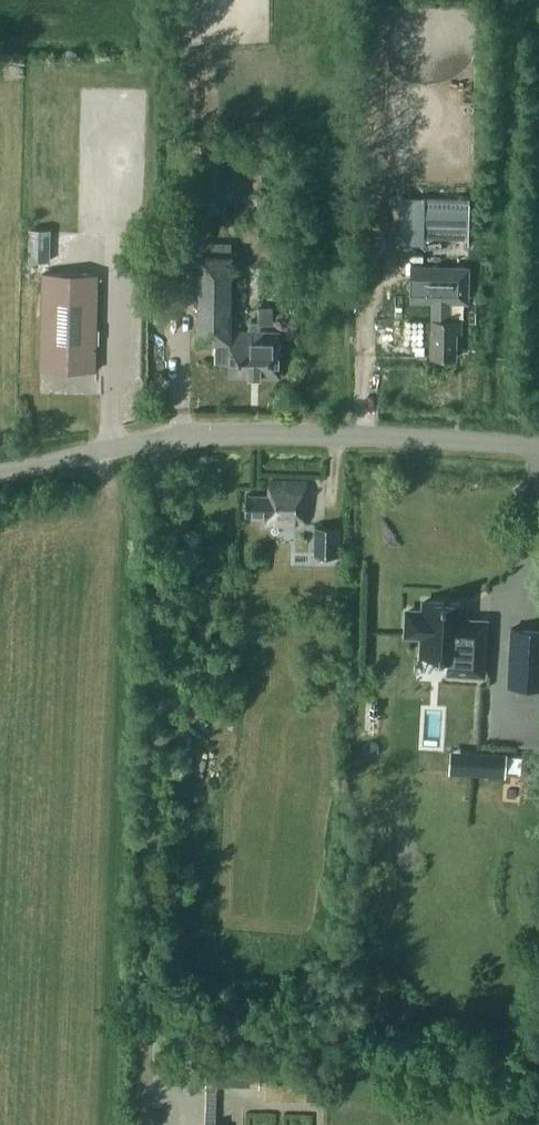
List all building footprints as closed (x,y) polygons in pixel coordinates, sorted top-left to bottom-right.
[(233,159),(233,150),(219,149),(219,158),(233,159)] [(469,225),(469,211),(424,210),(423,224),(469,225)] [(29,259),(50,260),(51,228),(30,227),(29,259)] [(377,261),(392,260),(391,237),(375,237),(377,261)] [(198,253),(198,340),(230,341),(230,342),(216,342),(216,360),(230,360),(230,373),(280,373),(281,341),(280,341),(280,331),(259,331),(259,326),(274,326),(274,306),(258,306),(258,322),(249,322),(249,331),(231,331),(231,254),(231,242),(199,242),(199,253),(198,253)] [(412,266),(411,301),(433,302),(433,319),(432,356),(456,357),(457,332),(461,332),(462,319),(449,319),(450,302),(468,303),(468,294),(469,267),(412,266)] [(42,291),(41,369),(96,370),(98,293),(98,273),(43,272),(42,291)] [(246,494),(245,514),(269,515),(268,523),(305,524),(307,481),(270,480),(269,495),(246,494)] [(315,555),(342,556),(343,525),(315,525),(315,555)] [(464,603),(425,601),(424,612),(407,611),(406,635),(423,636),(422,655),(448,656),(447,672),(483,674),(485,639),(485,626),(485,624),(484,624),(463,623),(464,603)] [(538,686),(538,631),(512,630),(509,684),(538,686)] [(488,752),(470,752),(469,774),(487,775),(488,752)] [(207,1060),(206,1083),(259,1084),(260,1062),(207,1060)] [(217,1124),(218,1089),(206,1089),(205,1124),(222,1124),(217,1124)]
